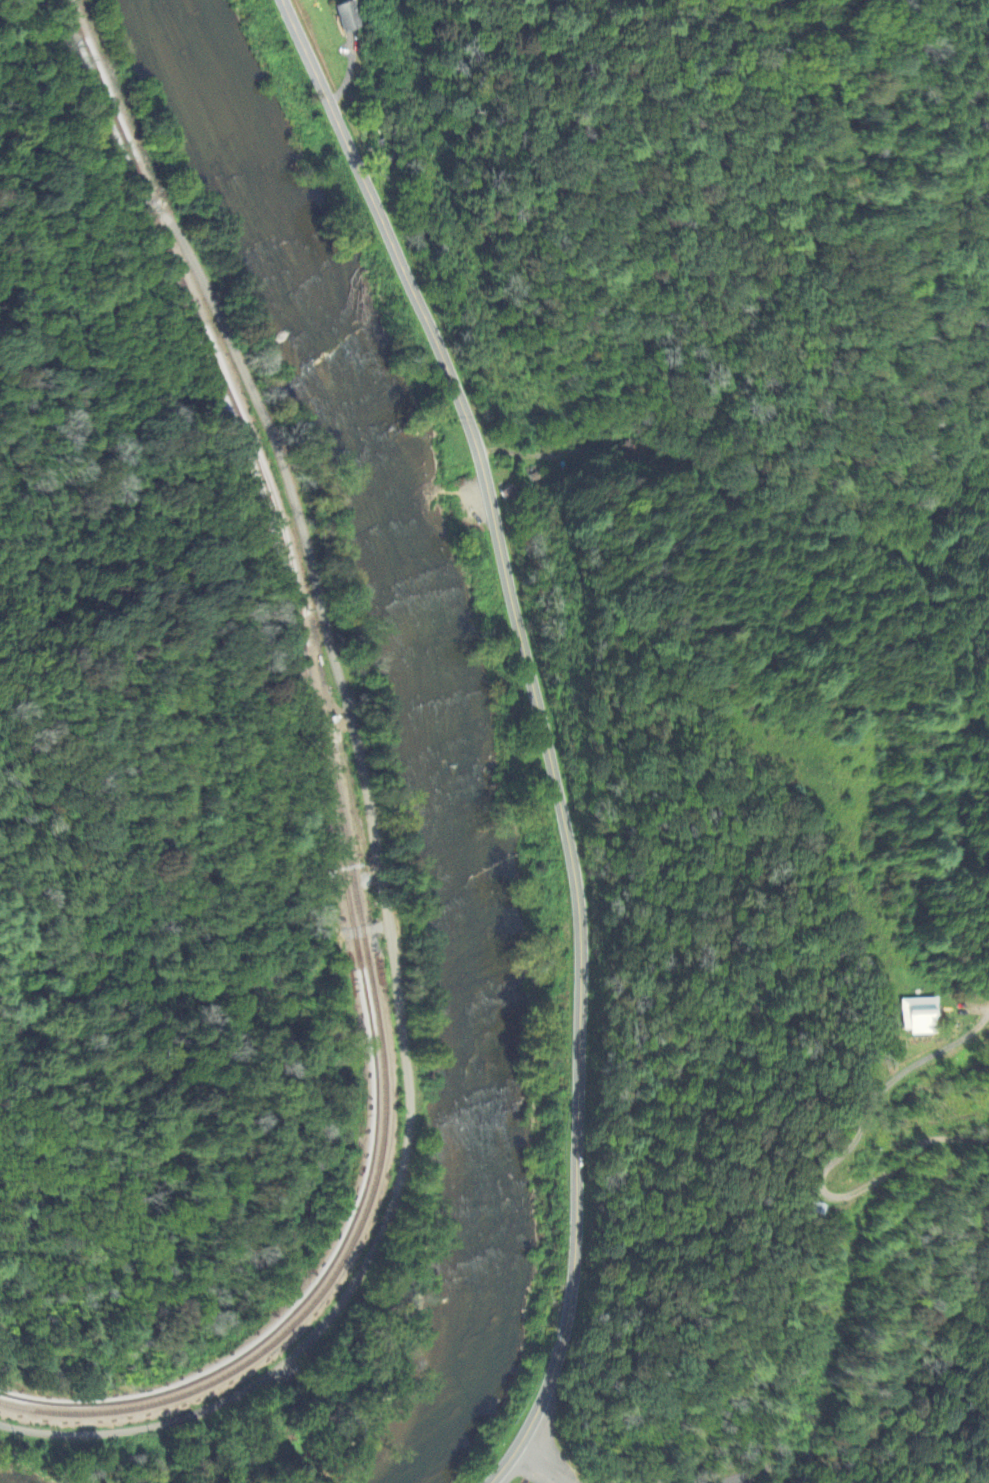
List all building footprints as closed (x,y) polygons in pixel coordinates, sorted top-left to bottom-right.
[(365,28),(356,0),(336,7),(345,35),(365,28)] [(938,1035),(936,1000),(902,1001),(903,1037),(938,1035)] [(825,1207),(811,1202),(807,1214),(821,1219),(825,1207)]
